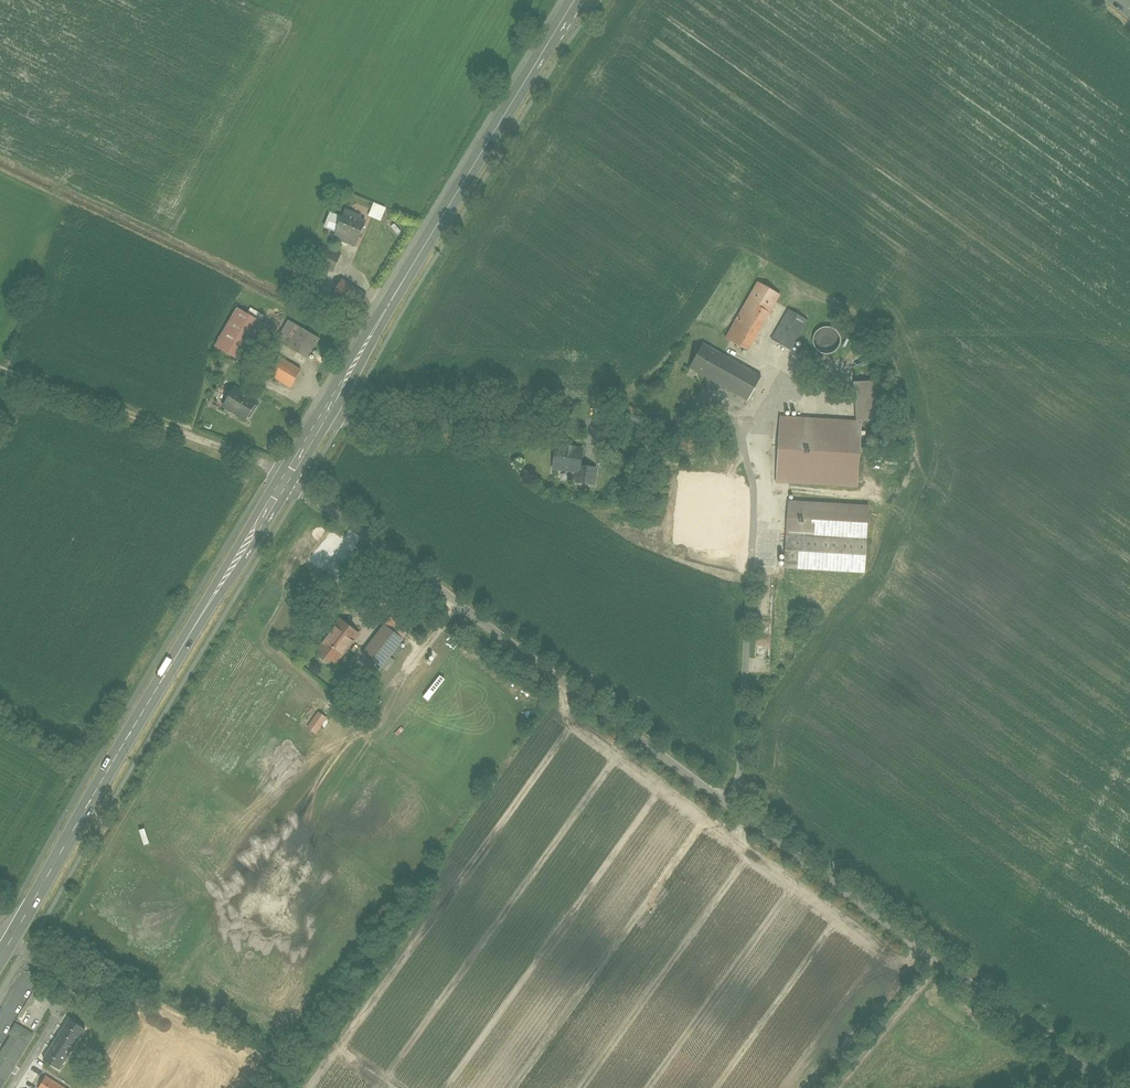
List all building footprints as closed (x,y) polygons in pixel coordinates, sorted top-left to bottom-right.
[(377,201),(371,215),(384,220),(390,207),(377,201)] [(345,210),(334,236),(356,245),(365,222),(359,220),(360,216),(345,210)] [(316,249),(311,260),(331,268),(335,257),(316,249)] [(338,281),(331,294),(354,307),(361,294),(338,281)] [(759,282),(727,338),(746,349),(778,293),(759,282)] [(807,320),(790,310),(773,340),(790,350),(807,320)] [(258,325),(234,312),(217,344),(241,357),(258,325)] [(290,348),(319,364),(325,353),(312,346),(318,335),(289,320),(282,332),(295,339),(290,348)] [(838,346),(839,343),(838,340),(837,337),(836,335),(833,333),(830,332),(827,331),(824,331),(821,332),(819,334),(817,336),(815,339),(814,342),(814,345),(815,348),(817,350),(819,353),(821,354),(824,355),(827,355),(830,355),(833,354),(835,352),(837,349),(838,346)] [(760,378),(702,344),(689,368),(746,402),(760,378)] [(271,356),(263,369),(288,383),(296,370),(271,356)] [(855,385),(856,423),(876,422),(875,385),(855,385)] [(234,388),(224,406),(246,419),(257,402),(234,388)] [(778,454),(858,459),(860,424),(780,419),(778,454)] [(695,454),(697,441),(682,439),(680,452),(695,454)] [(575,472),(578,450),(552,446),(549,468),(575,472)] [(592,485),(595,469),(578,467),(576,482),(592,485)] [(682,502),(686,484),(676,482),(672,499),(682,502)] [(789,498),(787,533),(868,538),(870,502),(789,498)] [(787,533),(785,566),(866,570),(868,538),(787,533)] [(430,613),(430,622),(439,622),(439,613),(430,613)] [(358,634),(341,620),(319,649),(336,662),(358,634)] [(400,635),(383,623),(360,657),(376,669),(400,635)] [(345,683),(340,696),(348,699),(353,686),(345,683)] [(320,709),(308,727),(318,734),(330,716),(320,709)] [(170,800),(171,807),(198,801),(196,794),(170,800)] [(188,951),(202,928),(197,924),(183,947),(188,951)] [(68,1018),(59,1032),(79,1044),(88,1031),(68,1018)] [(16,1025),(10,1035),(12,1036),(0,1055),(0,1087),(5,1087),(8,1082),(7,1082),(29,1045),(31,1046),(36,1037),(16,1025)] [(59,1032),(51,1044),(71,1057),(79,1044),(59,1032)] [(71,1057),(51,1044),(42,1058),(62,1071),(71,1057)] [(46,1077),(40,1087),(66,1087),(46,1077)]
